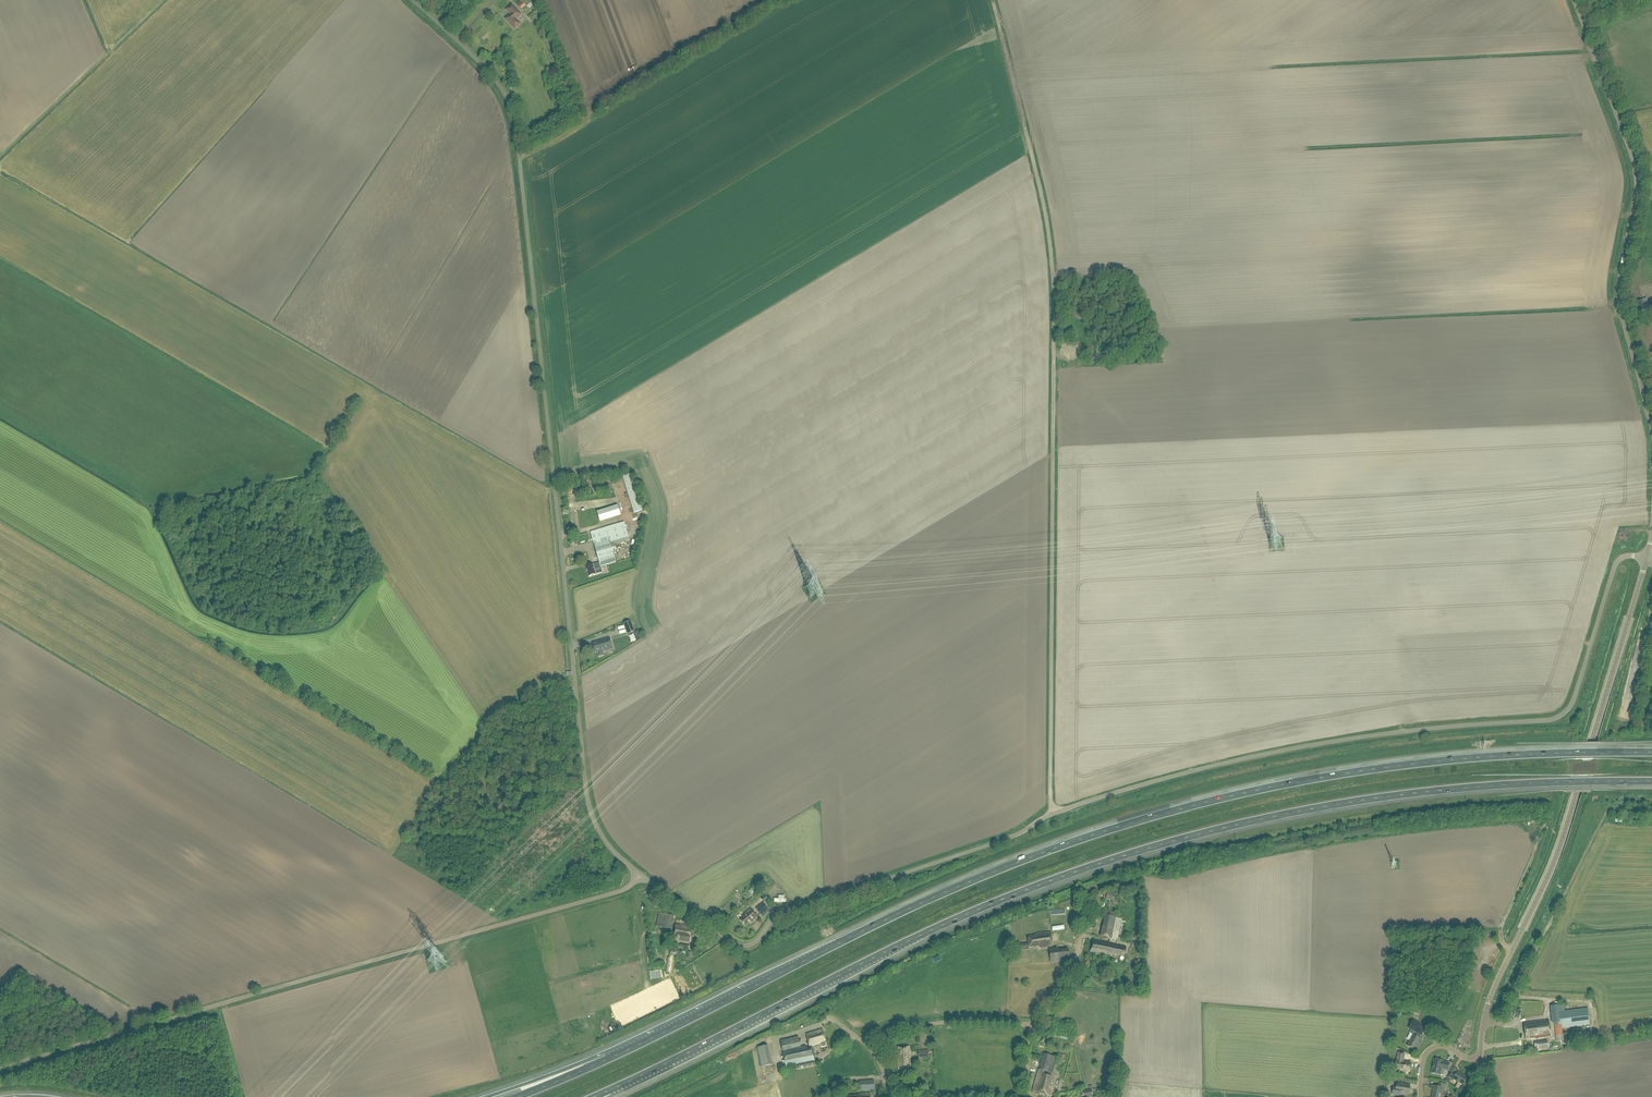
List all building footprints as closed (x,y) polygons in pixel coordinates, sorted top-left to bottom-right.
[(522,15),(512,4),(506,10),(510,15),(505,19),(515,30),(521,25),(517,20),(522,15)] [(1638,312),(1651,308),(1647,298),(1635,303),(1638,312)] [(642,511),(631,474),(623,477),(634,513),(642,511)] [(621,515),(618,505),(597,512),(600,522),(621,515)] [(630,541),(624,522),(590,532),(599,563),(593,565),(585,567),(588,577),(596,575),(596,574),(602,572),(601,567),(616,563),(611,546),(630,541)] [(635,631),(630,621),(624,624),(628,634),(635,631)] [(613,650),(610,638),(601,640),(601,641),(596,643),(593,644),(596,653),(598,653),(599,657),(604,656),(603,652),(605,651),(605,652),(613,650)] [(1101,896),(1101,891),(1092,891),(1092,905),(1097,905),(1097,896),(1101,896)] [(1115,895),(1107,893),(1106,900),(1113,902),(1115,895)] [(769,911),(763,903),(756,909),(762,917),(769,911)] [(758,918),(751,909),(744,915),(745,915),(740,920),(745,927),(752,921),(753,922),(758,918)] [(674,914),(669,913),(668,915),(659,913),(656,926),(671,930),(674,914)] [(1121,919),(1105,916),(1100,937),(1117,941),(1121,919)] [(693,926),(676,924),(673,939),(679,939),(679,941),(690,942),(693,926)] [(1052,947),(1050,932),(1036,934),(1037,935),(1033,935),(1033,936),(1027,937),(1028,943),(1016,945),(1017,951),(1029,949),(1029,948),(1040,946),(1040,948),(1052,947)] [(1113,945),(1093,940),(1090,953),(1111,957),(1111,955),(1124,957),(1126,948),(1113,945)] [(1070,960),(1068,950),(1049,952),(1050,962),(1070,960)] [(1564,1011),(1563,1005),(1553,1006),(1557,1042),(1563,1041),(1562,1028),(1590,1025),(1588,1009),(1564,1011)] [(1551,1037),(1549,1021),(1524,1024),(1526,1038),(1529,1038),(1530,1039),(1534,1038),(1534,1039),(1551,1037)] [(1422,1031),(1413,1026),(1411,1030),(1415,1032),(1414,1035),(1413,1034),(1407,1046),(1416,1051),(1419,1046),(1418,1045),(1421,1039),(1418,1037),(1420,1034),(1420,1035),(1422,1031)] [(825,1041),(822,1030),(816,1031),(816,1032),(806,1034),(809,1047),(819,1044),(818,1043),(825,1041)] [(801,1047),(798,1037),(780,1041),(782,1051),(801,1047)] [(1548,1048),(1547,1041),(1534,1042),(1535,1048),(1538,1048),(1538,1049),(1548,1048)] [(772,1065),(768,1046),(758,1048),(762,1067),(772,1065)] [(806,1049),(806,1046),(782,1051),(786,1067),(798,1064),(798,1069),(815,1065),(814,1061),(815,1061),(812,1048),(806,1049)] [(929,1057),(929,1051),(918,1051),(918,1060),(922,1060),(922,1058),(929,1057)] [(587,1061),(601,1056),(600,1053),(586,1058),(587,1061)] [(1404,1054),(1397,1053),(1396,1061),(1395,1070),(1410,1072),(1411,1063),(1403,1062),(1404,1054)] [(1063,1059),(1043,1054),(1040,1065),(1041,1066),(1040,1069),(1039,1069),(1032,1091),(1051,1096),(1052,1093),(1053,1091),(1055,1091),(1060,1074),(1059,1074),(1063,1059)] [(1443,1061),(1434,1060),(1431,1073),(1440,1075),(1441,1075),(1443,1076),(1444,1070),(1448,1071),(1450,1063),(1443,1062),(1443,1061)] [(1462,1074),(1458,1072),(1455,1076),(1451,1073),(1448,1079),(1453,1081),(1454,1080),(1463,1085),(1467,1078),(1462,1075),(1462,1074)] [(874,1081),(859,1081),(860,1092),(859,1092),(859,1094),(858,1094),(858,1096),(844,1096),(870,1096),(870,1094),(863,1094),(863,1091),(874,1091),(874,1081)] [(1410,1085),(1397,1083),(1396,1087),(1394,1087),(1392,1095),(1400,1096),(1401,1093),(1409,1094),(1410,1085)] [(1439,1083),(1438,1087),(1434,1086),(1432,1096),(1441,1096),(1442,1090),(1445,1091),(1446,1084),(1439,1083)]
